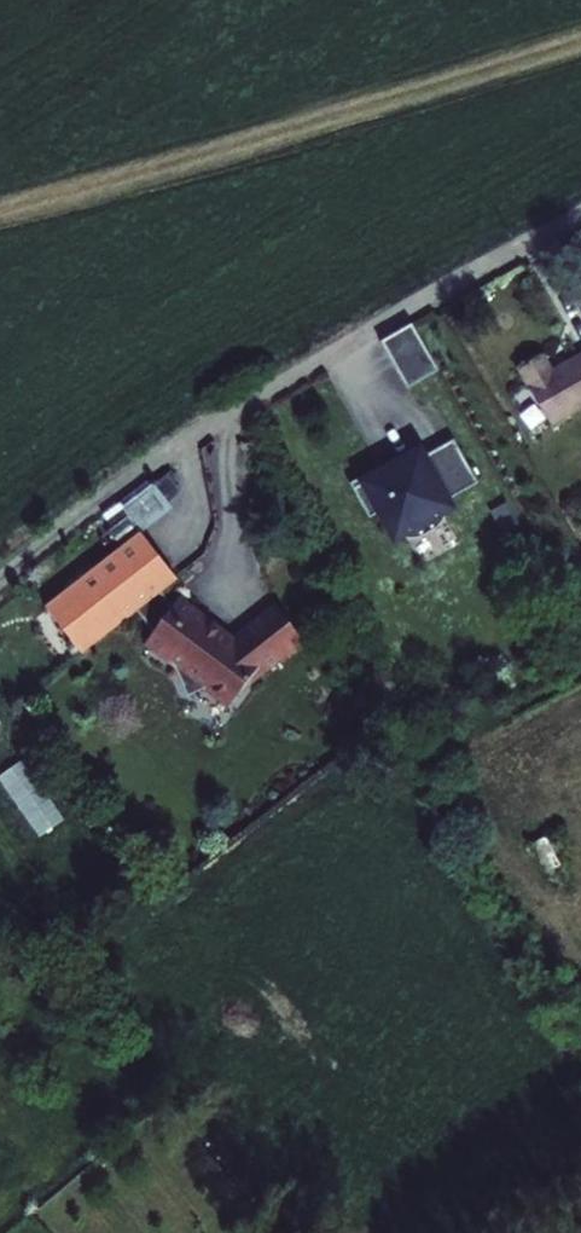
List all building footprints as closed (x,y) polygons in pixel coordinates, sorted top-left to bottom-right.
[(413,322),(382,340),(407,387),(439,369),(413,322)] [(558,371),(550,357),(525,370),(554,427),(580,413),(580,359),(558,371)] [(475,482),(452,439),(421,455),(418,449),(394,462),(392,457),(347,480),(366,516),(377,509),(391,537),(396,534),(399,537),(405,538),(411,538),(416,536),(438,524),(443,516),(445,512),(445,508),(449,506),(445,499),(475,482)] [(274,668),(306,640),(279,607),(248,632),(250,637),(242,643),(228,634),(224,637),(212,627),(215,623),(186,602),(179,608),(166,593),(180,578),(146,539),(54,617),(87,658),(140,612),(159,635),(152,648),(181,670),(194,697),(212,691),(235,707),(268,664),(274,668)] [(0,772),(0,781),(37,837),(63,819),(22,757),(0,772)]
